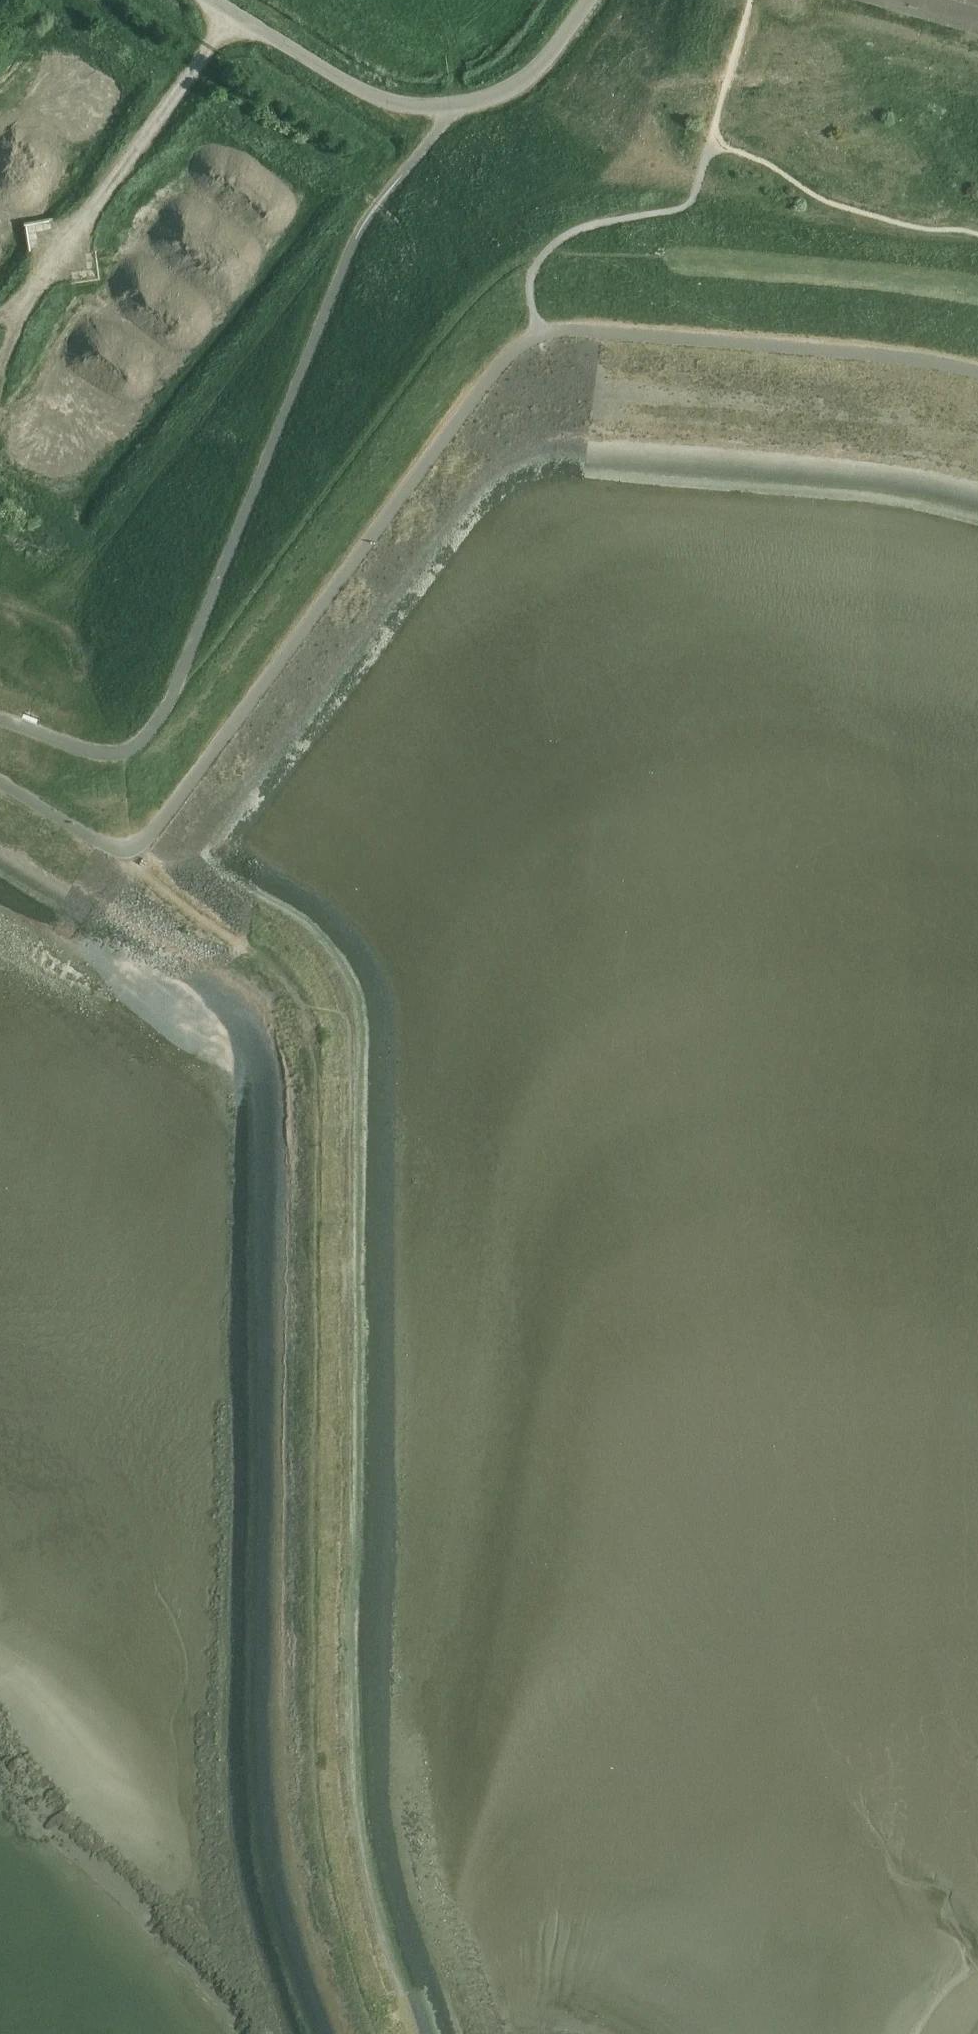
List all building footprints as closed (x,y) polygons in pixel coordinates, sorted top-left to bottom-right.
[(20,220),(25,246),(35,244),(33,230),(48,227),(46,215),(20,220)]
